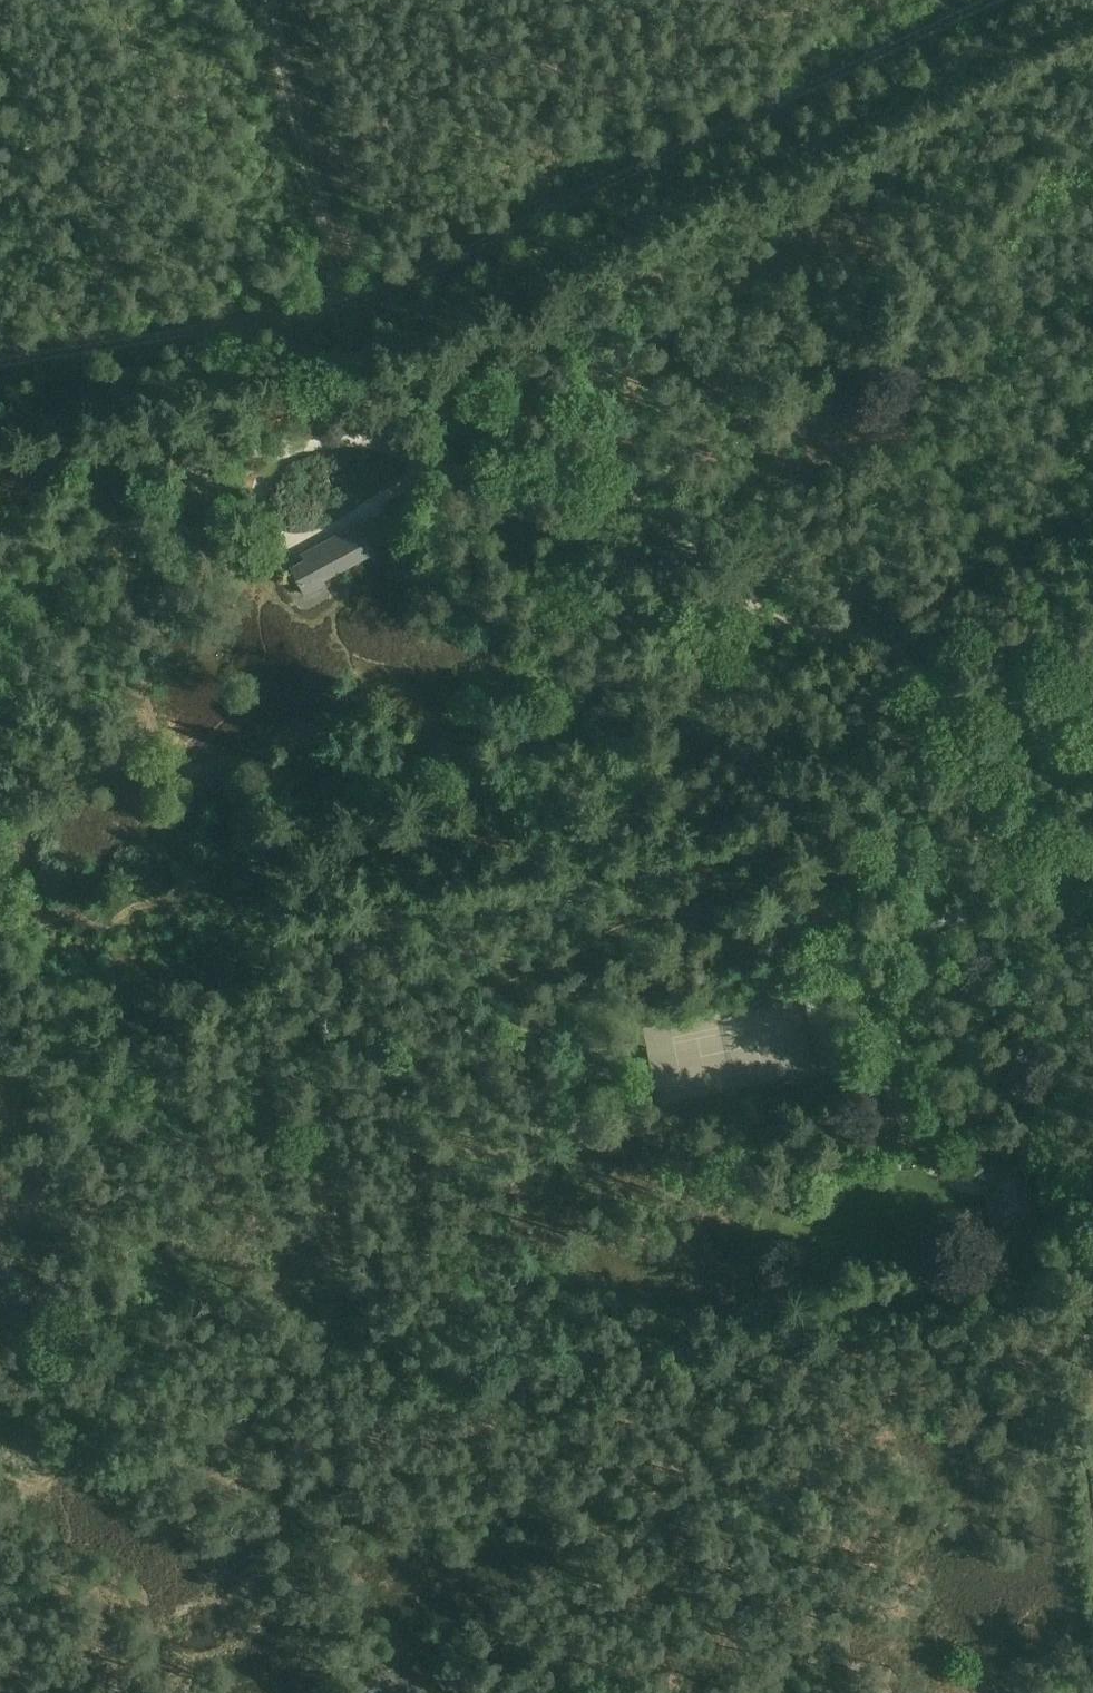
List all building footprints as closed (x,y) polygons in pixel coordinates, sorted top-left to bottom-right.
[(288,565),(306,595),(326,585),(324,581),(376,553),(361,522),(300,554),(302,557),(288,565)] [(1000,1182),(1002,1193),(990,1195),(995,1224),(1032,1217),(1022,1162),(994,1167),(997,1182),(1000,1182)]
